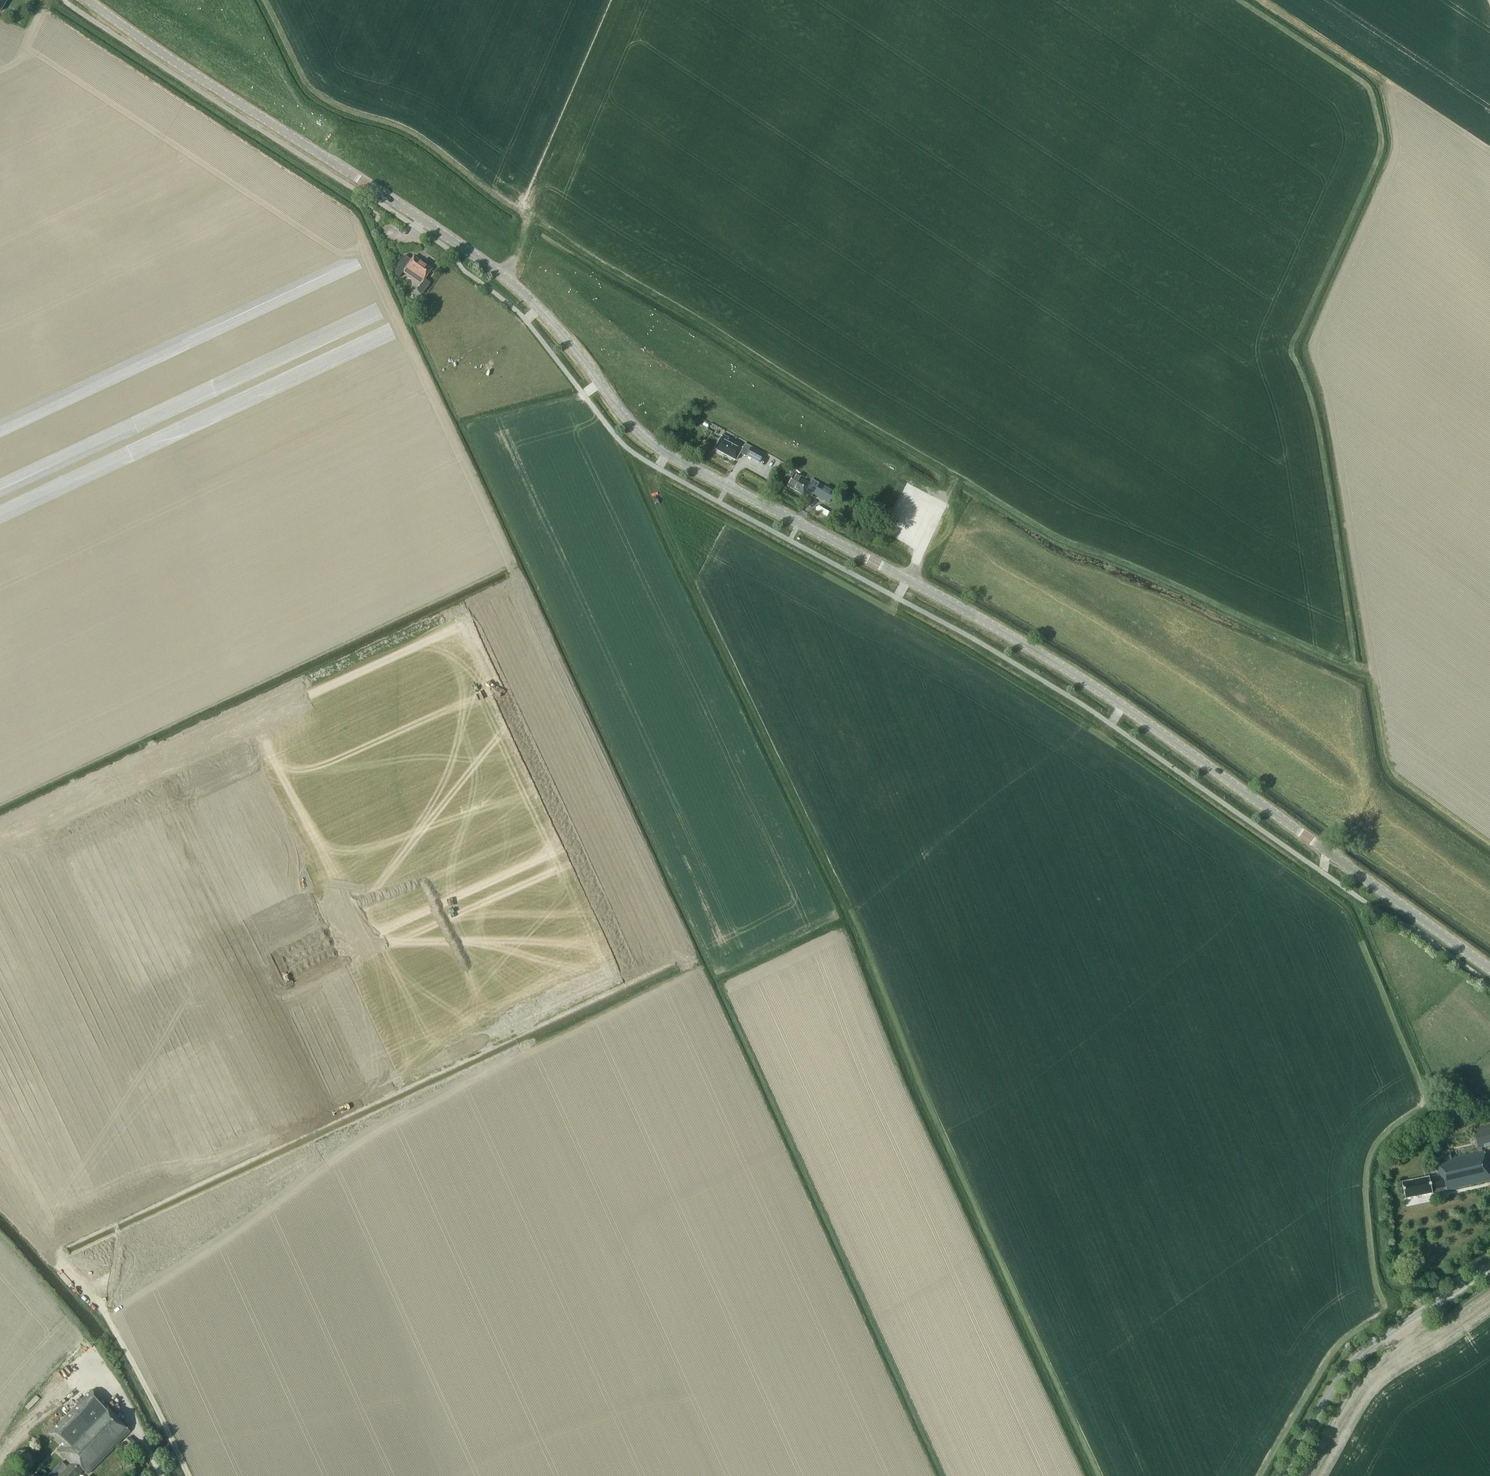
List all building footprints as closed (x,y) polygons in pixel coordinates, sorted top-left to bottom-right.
[(423,281),(432,269),(414,257),(403,272),(420,284),(422,281),(423,281)] [(743,446),(742,445),(722,434),(714,449),(735,460),(739,453),(746,456),(759,463),(763,454),(744,443),(743,446)] [(811,498),(813,494),(823,499),(829,489),(819,483),(819,484),(811,479),(809,483),(794,474),(787,486),(802,495),(803,494),(811,498)] [(1489,1180),(1489,1173),(1485,1150),(1482,1151),(1481,1148),(1489,1146),(1489,1125),(1473,1128),(1479,1151),(1451,1157),(1450,1150),(1434,1153),(1439,1175),(1402,1184),(1405,1199),(1433,1193),(1434,1194),(1437,1195),(1439,1194),(1441,1193),(1442,1191),(1489,1180)] [(57,1425),(50,1433),(63,1446),(57,1451),(71,1464),(67,1468),(61,1462),(50,1473),(53,1475),(77,1475),(84,1470),(86,1472),(128,1430),(90,1392),(57,1425)] [(130,1453),(138,1444),(129,1435),(120,1444),(130,1453)]
